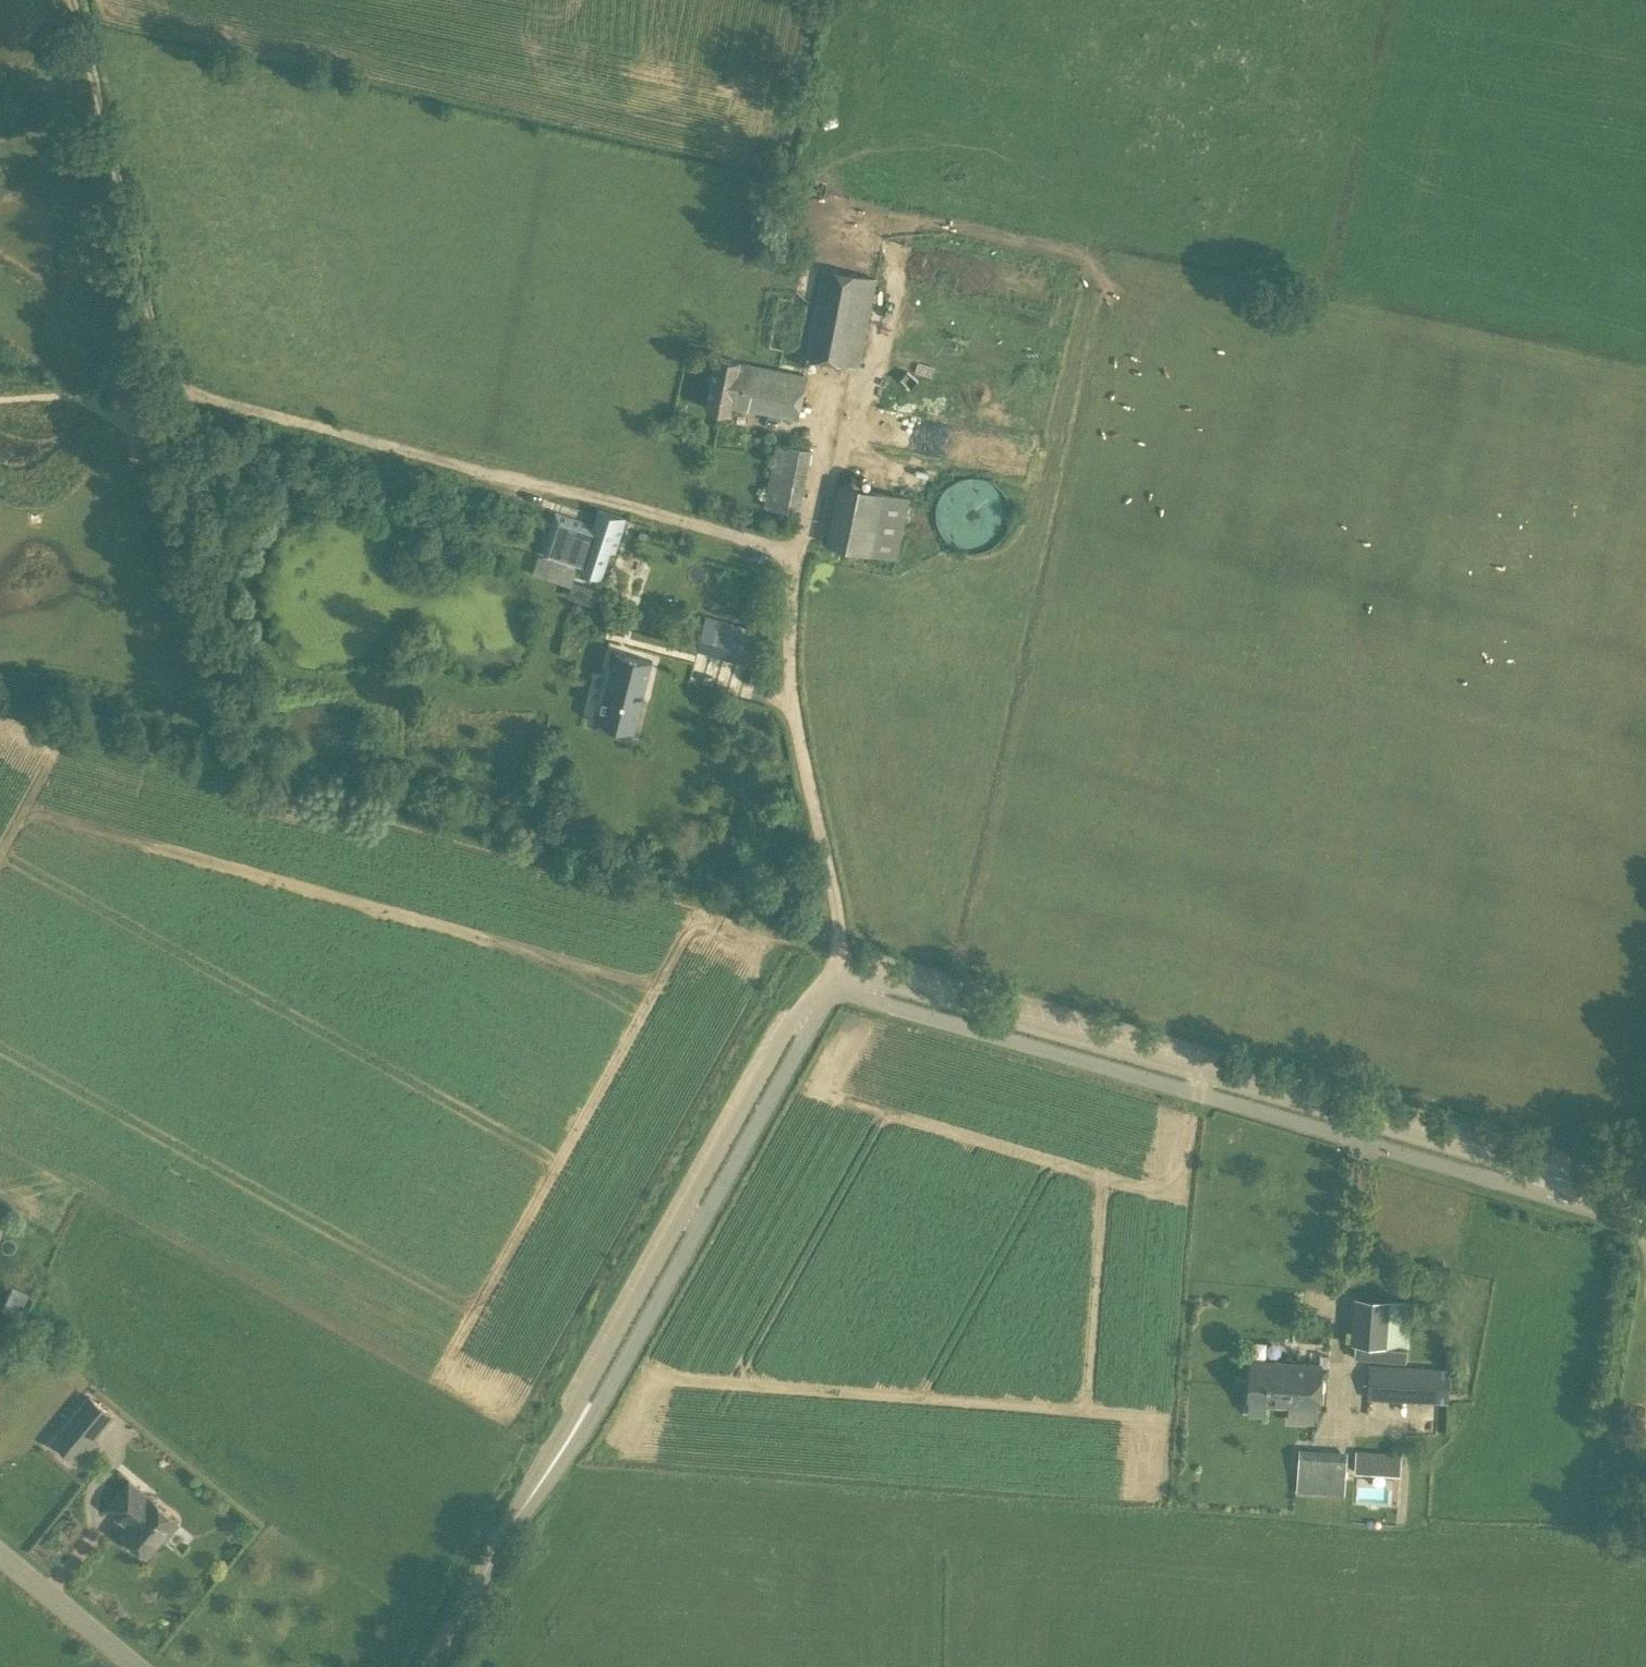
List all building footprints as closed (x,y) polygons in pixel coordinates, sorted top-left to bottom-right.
[(822,266),(805,354),(857,365),(874,277),(822,266)] [(738,360),(738,359),(716,354),(706,406),(728,410),(729,403),(796,417),(805,374),(738,360)] [(776,441),(764,504),(797,511),(809,448),(776,441)] [(944,489),(938,499),(936,513),(939,528),(948,541),(959,548),(971,551),(984,550),(995,545),(1007,531),(1010,522),(1011,512),(1006,497),(999,487),(988,480),(979,477),(963,478),(951,483),(944,489)] [(842,481),(829,542),(895,556),(908,496),(842,481)] [(579,567),(579,568),(601,576),(610,549),(615,551),(626,518),(599,509),(592,528),(582,525),(583,520),(556,511),(549,533),(554,535),(549,552),(582,563),(581,568),(579,567)] [(758,629),(707,615),(698,646),(750,660),(758,629)] [(616,652),(616,650),(615,650),(597,720),(598,721),(600,713),(635,722),(633,730),(634,730),(652,659),(651,659),(651,661),(616,652)] [(1353,1357),(1406,1361),(1412,1300),(1354,1295),(1350,1343),(1355,1343),(1353,1357)] [(1247,1412),(1266,1413),(1266,1403),(1319,1405),(1321,1375),(1329,1375),(1329,1365),(1321,1365),(1321,1362),(1249,1359),(1247,1402),(1248,1402),(1247,1412)] [(1368,1363),(1367,1399),(1447,1402),(1449,1368),(1368,1363)] [(112,1413),(90,1395),(54,1439),(80,1461),(97,1439),(93,1436),(112,1413)] [(1401,1452),(1355,1450),(1354,1472),(1400,1474),(1401,1452)] [(1342,1492),(1344,1457),(1300,1454),(1298,1490),(1342,1492)] [(1358,1501),(1391,1502),(1392,1478),(1359,1476),(1358,1501)] [(153,1497),(152,1499),(129,1480),(110,1503),(133,1522),(123,1534),(146,1553),(160,1536),(164,1539),(178,1522),(174,1519),(176,1516),(153,1497)]
